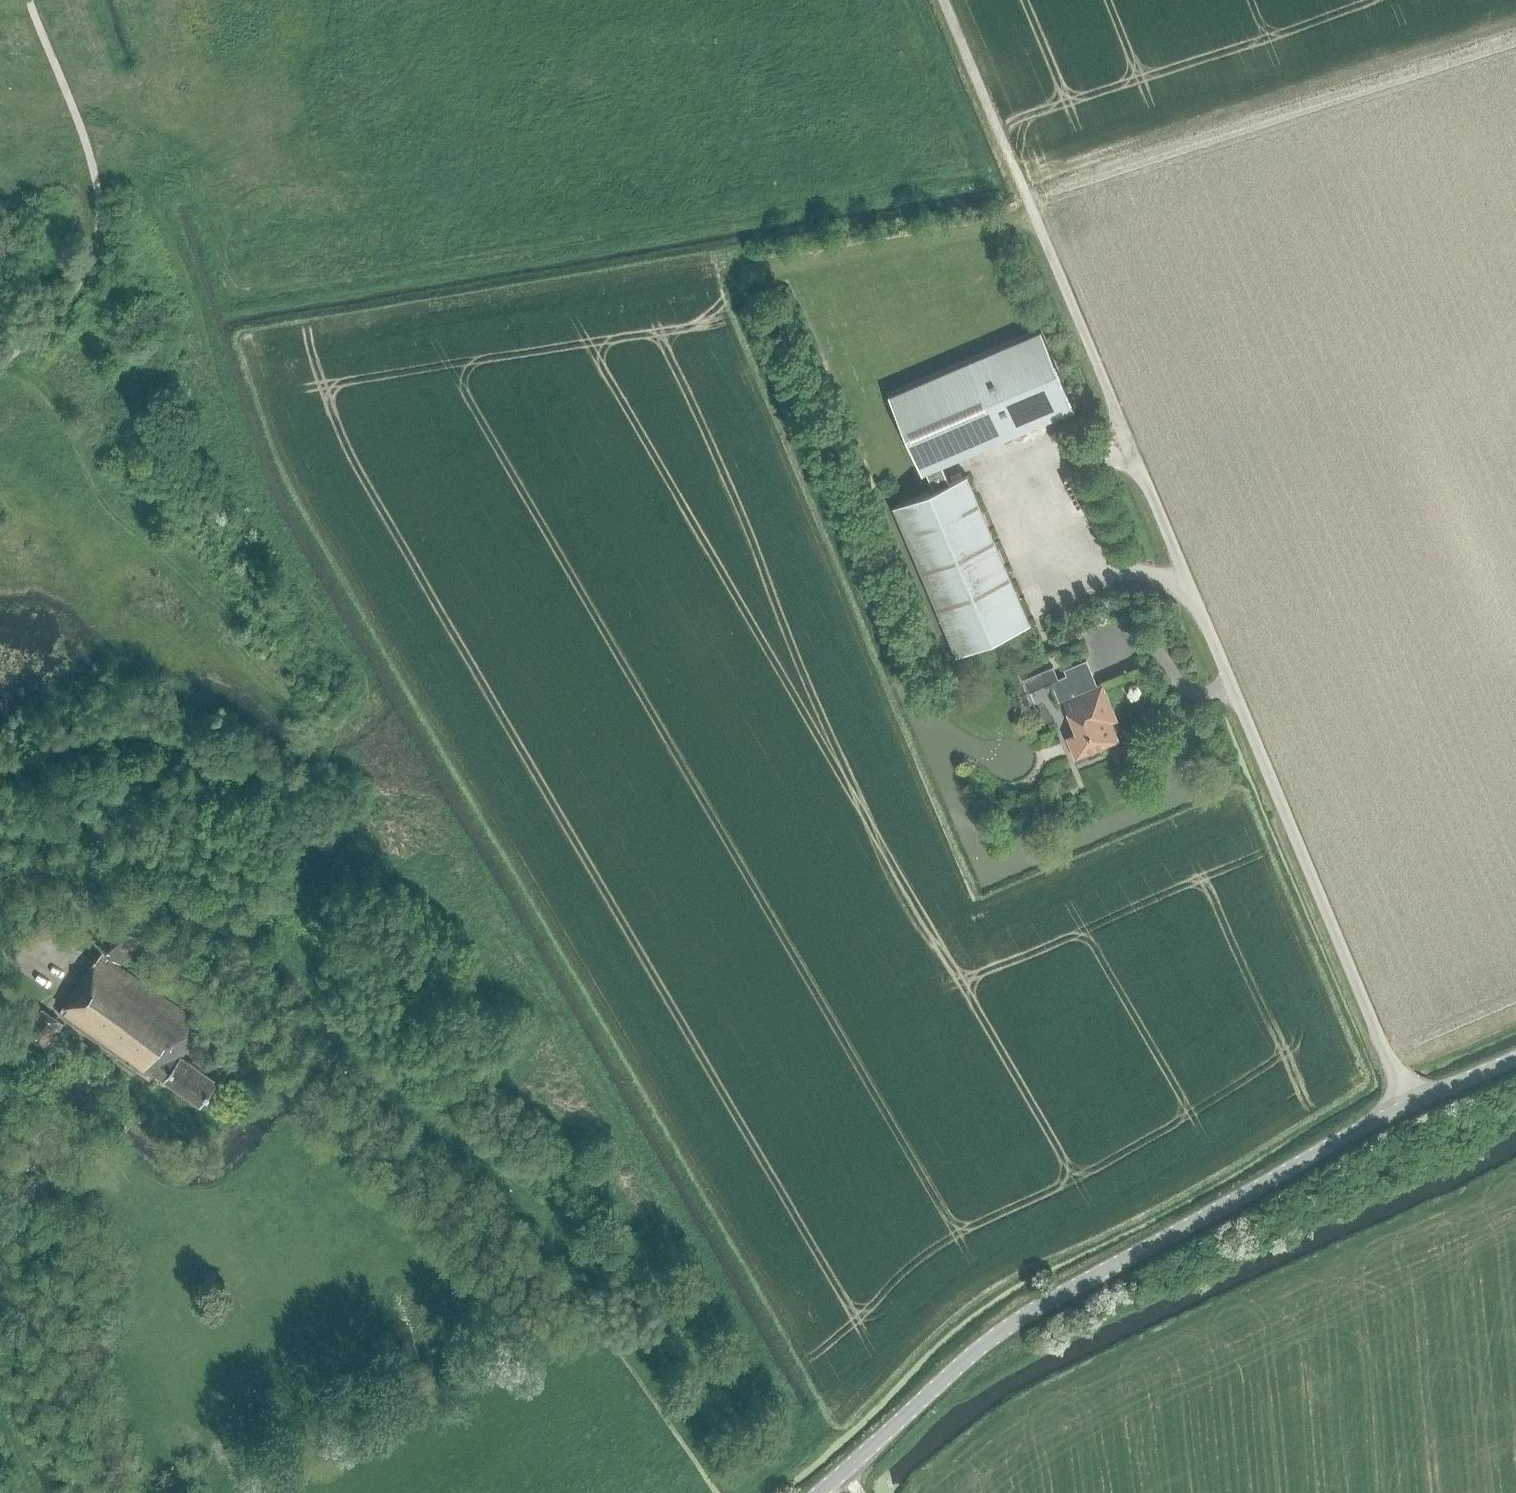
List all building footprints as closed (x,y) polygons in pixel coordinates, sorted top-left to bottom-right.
[(966,475),(949,482),(941,464),(1073,408),(1040,329),(888,394),(922,473),(926,471),(933,489),(893,506),(955,654),(1029,622),(966,475)] [(1077,733),(1067,737),(1074,755),(1084,750),(1085,753),(1117,740),(1106,713),(1112,710),(1101,683),(1096,685),(1086,659),(1064,668),(1066,674),(1056,678),(1065,699),(1063,700),(1077,733)] [(1051,666),(1026,676),(1032,690),(1051,682),(1051,681),(1056,678),(1051,666)] [(102,948),(99,953),(107,958),(109,957),(112,960),(114,958),(120,966),(131,956),(128,953),(137,945),(141,950),(155,937),(127,902),(90,933),(102,948)] [(186,1012),(107,958),(99,953),(57,1014),(153,1079),(156,1074),(200,1104),(216,1081),(180,1056),(202,1024),(188,1015),(187,1017),(184,1015),(186,1012)] [(65,1023),(41,1007),(26,1031),(49,1047),(65,1023)] [(212,1057),(200,1049),(192,1061),(204,1069),(212,1057)]
